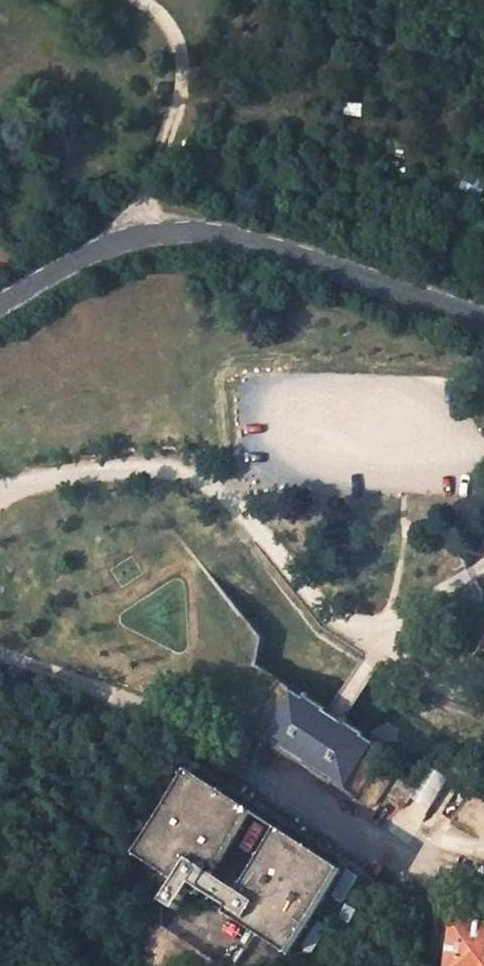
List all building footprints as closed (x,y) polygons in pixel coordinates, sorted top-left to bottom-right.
[(306,700),(295,692),(264,736),(277,745),(274,750),(294,762),(296,760),(312,770),(311,773),(331,787),(334,782),(346,790),(375,745),(364,738),(367,735),(346,722),(344,725),(336,718),(327,713),(328,710),(308,698),(306,700)] [(256,814),(192,773),(137,855),(178,882),(191,891),(200,897),(204,892),(214,876),(256,814)] [(344,872),(282,831),(240,893),(229,908),(226,913),(289,955),(344,872)] [(240,893),(214,876),(204,892),(229,908),(240,893)] [(178,882),(173,891),(185,899),(191,891),(178,882)] [(185,899),(173,891),(165,903),(178,911),(185,899)] [(455,922),(449,965),(483,965),(483,926),(455,922)]
